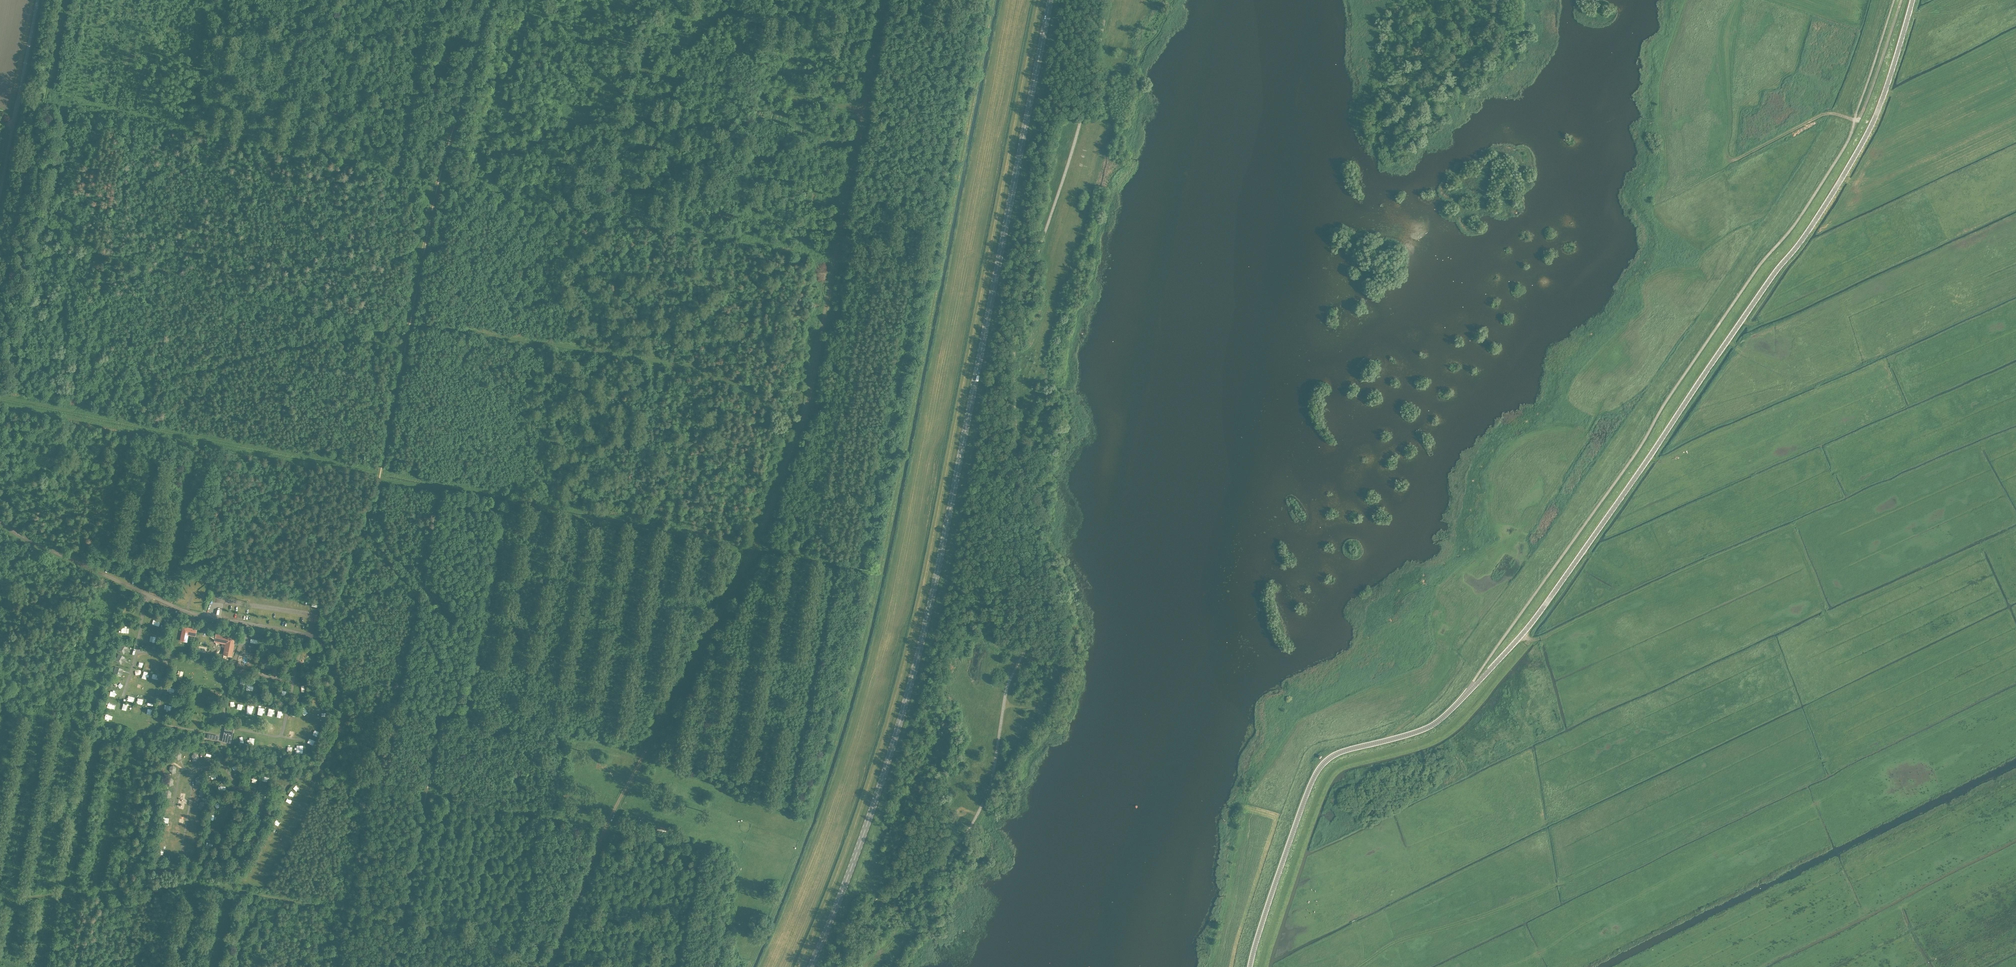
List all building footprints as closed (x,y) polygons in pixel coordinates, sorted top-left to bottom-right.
[(188,635),(195,636),(196,629),(183,626),(180,640),(187,642),(188,635)] [(216,633),(214,642),(225,644),(223,655),(232,656),(236,637),(216,633)] [(226,727),(223,741),(230,742),(233,729),(226,727)]
